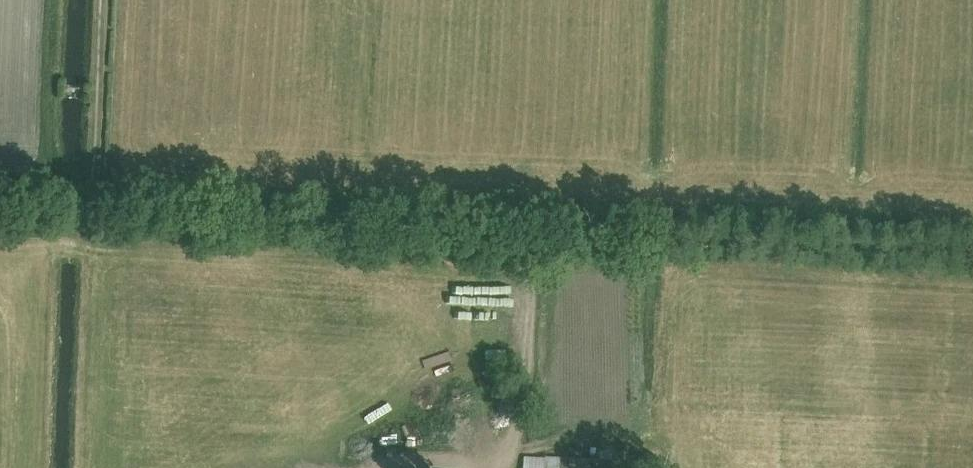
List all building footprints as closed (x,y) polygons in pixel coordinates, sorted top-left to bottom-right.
[(643,462),(544,457),(544,467),(643,467),(643,462)]
